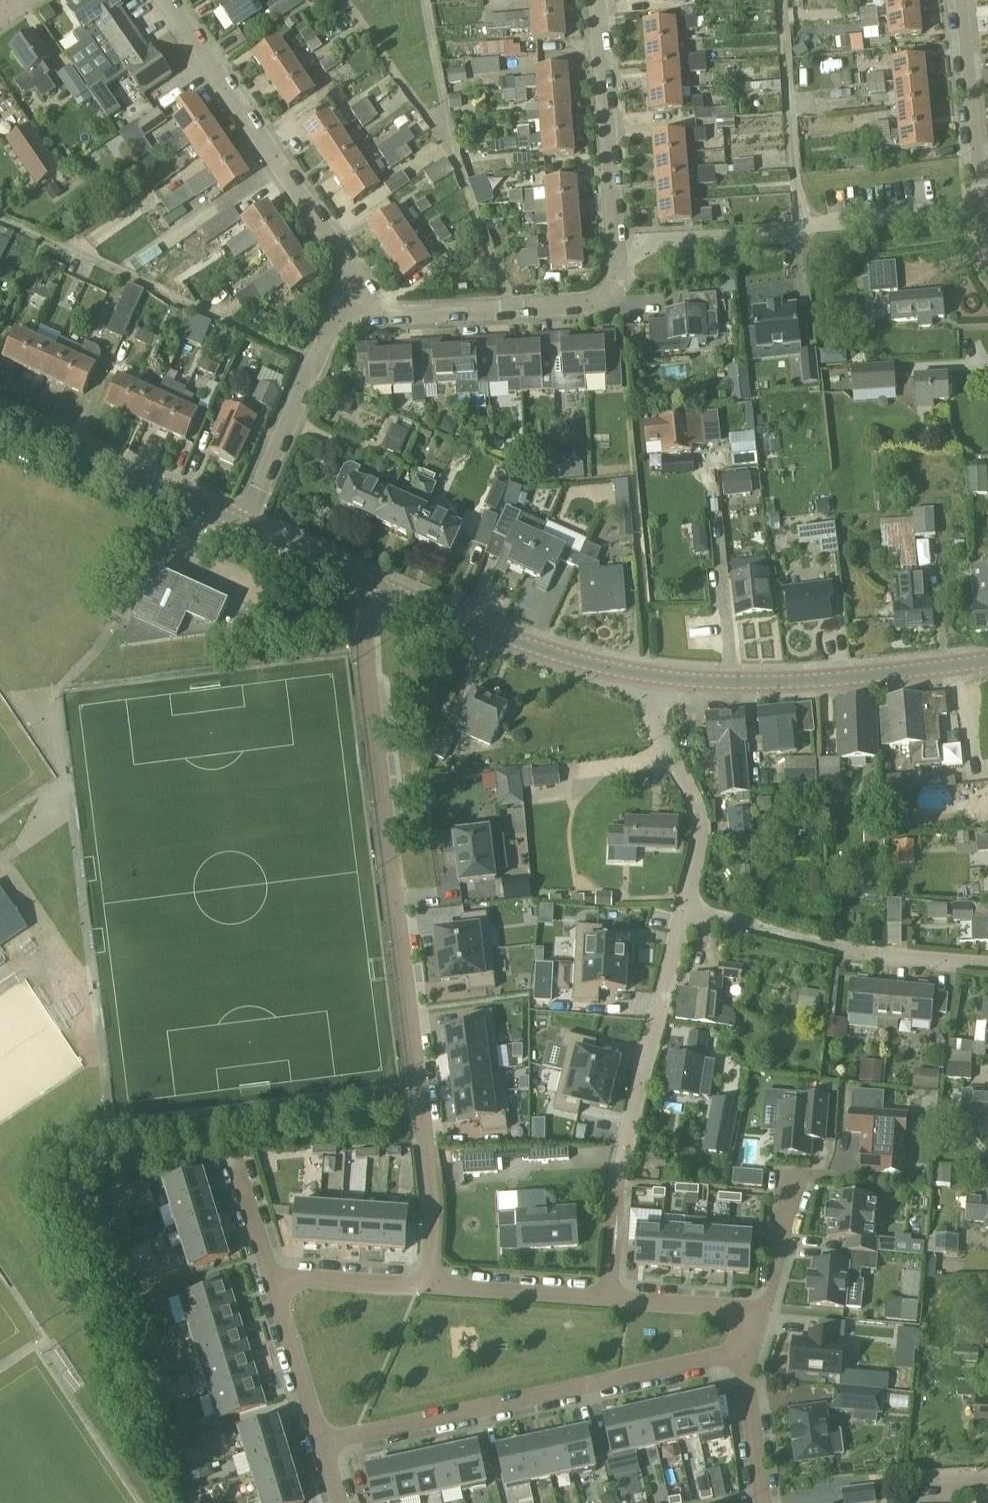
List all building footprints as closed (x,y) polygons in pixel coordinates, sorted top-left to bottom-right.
[(82,29),(74,35),(81,45),(101,30),(102,31),(109,26),(113,23),(109,17),(121,9),(124,7),(119,0),(82,0),(68,9),(82,29)] [(220,6),(236,28),(262,11),(256,2),(259,0),(229,0),(220,6)] [(278,22),(279,23),(307,3),(305,0),(275,0),(267,5),(278,22)] [(506,14),(507,21),(507,23),(564,19),(564,17),(563,0),(531,0),(532,13),(506,14)] [(888,15),(920,12),(919,0),(887,0),(887,5),(888,15)] [(861,19),(878,18),(877,8),(860,9),(861,18),(861,19)] [(101,30),(81,45),(67,54),(89,87),(88,88),(109,120),(143,96),(143,97),(172,77),(155,53),(152,55),(145,44),(121,9),(109,17),(113,23),(109,26),(102,31),(101,30)] [(922,34),(920,12),(888,15),(890,37),(922,34)] [(645,24),(647,46),(677,43),(676,32),(698,30),(697,17),(675,19),(676,21),(645,24)] [(879,27),(878,18),(861,19),(862,29),(879,27)] [(564,19),(507,23),(508,32),(533,30),(534,41),(566,39),(564,19)] [(295,20),(285,26),(290,33),(299,27),(295,20)] [(310,28),(300,35),(307,44),(316,38),(310,28)] [(56,90),(48,77),(58,70),(51,60),(52,59),(34,33),(11,48),(28,73),(14,82),(25,97),(36,90),(43,99),(56,90)] [(851,37),(840,38),(841,49),(841,50),(852,49),(851,37)] [(254,55),(266,73),(298,52),(293,44),(286,48),(279,38),(254,55)] [(316,38),(307,44),(313,53),(323,47),(316,38)] [(505,42),(481,44),(482,56),(506,54),(505,42)] [(677,43),(647,46),(648,68),(679,66),(677,43)] [(800,46),(792,53),(797,60),(806,53),(800,46)] [(520,48),(508,50),(509,60),(521,58),(520,48)] [(706,54),(686,56),(687,65),(707,63),(706,54)] [(291,56),(266,73),(278,91),(304,74),(300,68),(291,56)] [(330,58),(320,64),(327,74),(337,68),(330,58)] [(499,58),(473,59),(474,73),(500,73),(499,58)] [(893,62),(896,84),(927,81),(925,59),(893,62)] [(707,63),(687,65),(688,74),(707,72),(707,63)] [(570,89),(568,66),(537,69),(538,78),(514,80),(515,91),(527,91),(539,90),(539,91),(570,89)] [(679,66),(648,68),(650,90),(681,88),(679,66)] [(72,67),(58,76),(75,101),(89,92),(72,67)] [(465,70),(449,73),(451,86),(468,83),(465,70)] [(304,74),(278,91),(291,109),(316,92),(304,74)] [(863,76),(855,76),(856,86),(864,85),(863,76)] [(869,77),(870,87),(887,85),(886,76),(869,77)] [(514,78),(499,79),(500,93),(504,92),(515,91),(514,80),(514,78)] [(927,81),(896,84),(898,107),(929,103),(927,81)] [(887,85),(870,87),(871,96),(888,95),(887,85)] [(681,88),(650,90),(652,112),(674,110),(674,112),(704,110),(704,97),(682,99),(681,88)] [(527,106),(528,114),(541,113),(571,111),(570,89),(539,91),(540,105),(527,106)] [(527,91),(515,91),(516,103),(528,102),(527,91)] [(157,142),(164,152),(212,120),(200,103),(195,94),(178,105),(184,114),(175,120),(182,130),(172,136),(170,134),(157,142)] [(460,95),(450,95),(451,106),(461,106),(460,95)] [(361,103),(351,110),(357,119),(367,113),(361,103)] [(929,103),(898,107),(900,129),(932,126),(929,103)] [(696,111),(695,111),(696,121),(716,120),(735,119),(734,108),(704,110),(696,111)] [(167,122),(158,109),(136,125),(144,137),(167,122)] [(367,113),(372,120),(378,117),(373,109),(367,113)] [(317,149),(342,132),(350,127),(339,110),(332,116),(330,113),(305,130),(317,149)] [(541,113),(528,114),(529,123),(541,122),(542,135),(573,133),(571,111),(541,113)] [(367,113),(357,119),(364,128),(373,122),(372,120),(367,113)] [(735,119),(716,120),(717,129),(735,128),(735,119)] [(212,120),(164,152),(169,160),(191,144),(199,156),(225,139),(212,120)] [(890,123),(874,125),(875,134),(891,133),(890,123)] [(136,125),(126,132),(135,146),(146,139),(144,137),(136,125)] [(934,148),(932,126),(900,129),(900,132),(891,133),(892,142),(901,141),(902,151),(934,148)] [(59,170),(29,127),(8,142),(38,185),(59,170)] [(517,127),(518,137),(531,136),(530,127),(517,127)] [(409,130),(378,150),(385,160),(395,154),(416,140),(409,130)] [(653,136),(655,158),(687,156),(686,144),(707,143),(706,130),(684,131),(685,133),(653,136)] [(342,132),(317,149),(330,168),(355,151),(342,132)] [(573,133),(542,135),(543,137),(531,138),(531,136),(518,137),(519,151),(532,150),(531,147),(543,146),(544,157),(575,155),(573,133)] [(891,133),(875,134),(876,144),(892,142),(891,133)] [(199,156),(209,170),(187,185),(190,190),(191,192),(204,183),(213,177),(239,160),(225,139),(199,156)] [(355,151),(330,168),(343,186),(368,169),(356,151),(355,151)] [(395,154),(385,160),(392,170),(402,163),(395,154)] [(869,154),(849,156),(850,170),(870,168),(869,154)] [(687,156),(655,158),(657,181),(689,178),(687,156)] [(446,159),(425,173),(434,186),(455,172),(446,159)] [(213,177),(204,183),(209,190),(218,184),(225,194),(250,177),(239,160),(213,177)] [(754,160),(735,161),(735,168),(736,173),(755,172),(754,160)] [(368,169),(343,186),(344,188),(355,205),(380,188),(374,178),(386,169),(382,163),(380,161),(368,169)] [(716,176),(729,175),(728,166),(696,169),(697,177),(716,176)] [(402,171),(383,184),(392,196),(411,183),(402,171)] [(716,176),(697,177),(698,186),(716,185),(716,176)] [(522,192),(523,204),(579,200),(577,178),(546,181),(547,190),(522,192)] [(689,178),(657,181),(659,203),(691,201),(689,178)] [(57,182),(46,190),(51,197),(62,189),(57,182)] [(204,183),(191,192),(196,199),(209,190),(204,183)] [(490,191),(473,198),(478,210),(480,209),(495,204),(490,191)] [(425,199),(416,205),(423,215),(432,208),(425,199)] [(579,200),(523,204),(524,215),(535,214),(536,227),(549,226),(549,225),(580,223),(579,200)] [(691,201),(659,203),(660,224),(683,222),(683,225),(713,223),(712,209),(691,211),(691,201)] [(228,245),(233,253),(281,221),(269,203),(243,220),(249,230),(228,245)] [(183,207),(164,220),(169,226),(187,214),(183,207)] [(234,208),(197,232),(206,245),(242,221),(234,208)] [(369,226),(381,244),(407,226),(407,227),(420,218),(414,209),(401,218),(395,208),(369,226)] [(439,219),(430,226),(436,235),(446,229),(439,219)] [(281,221),(233,253),(237,259),(259,245),(267,257),(294,240),(281,221)] [(580,223),(549,225),(549,226),(551,247),(582,245),(580,223)] [(14,231),(1,225),(0,227),(0,261),(14,231)] [(407,226),(381,244),(393,262),(426,239),(419,228),(412,233),(407,227),(407,226)] [(446,229),(436,235),(442,245),(452,238),(446,229)] [(527,239),(528,251),(539,250),(538,238),(527,239)] [(426,239),(393,262),(405,280),(431,262),(425,253),(432,247),(426,239)] [(254,285),(237,297),(240,302),(241,304),(246,311),(263,299),(259,292),(281,277),(307,260),(306,258),(294,240),(267,257),(276,270),(254,285)] [(551,249),(539,250),(540,262),(546,261),(546,259),(552,259),(552,261),(553,269),(584,267),(582,245),(551,247),(551,249)] [(528,251),(518,252),(519,269),(541,267),(540,262),(539,250),(528,251)] [(281,277),(259,292),(263,299),(285,284),(292,294),(318,277),(307,260),(281,277)] [(7,269),(2,280),(11,285),(17,274),(7,269)] [(898,275),(870,277),(871,292),(899,291),(898,275)] [(734,281),(722,282),(723,293),(736,292),(734,281)] [(38,285),(33,295),(43,299),(47,289),(38,285)] [(131,287),(117,315),(131,322),(145,293),(131,287)] [(47,289),(43,299),(52,303),(56,293),(47,289)] [(891,296),(893,322),(919,320),(920,327),(933,326),(934,319),(945,318),(942,292),(891,296)] [(669,321),(651,322),(652,343),(652,353),(681,351),(680,341),(699,340),(700,345),(707,345),(706,339),(719,338),(717,295),(683,297),(684,310),(668,311),(668,315),(669,321)] [(770,308),(755,310),(758,347),(800,343),(796,305),(781,307),(781,304),(770,306),(770,308)] [(185,315),(178,330),(187,334),(195,317),(186,313),(185,315)] [(195,317),(187,334),(185,339),(201,346),(211,325),(195,317)] [(4,358),(25,368),(37,339),(16,330),(4,358)] [(135,340),(144,344),(149,334),(140,330),(135,340)] [(596,341),(584,342),(586,392),(586,393),(604,392),(605,390),(623,389),(621,353),(617,353),(616,331),(595,333),(596,341)] [(572,333),(552,335),(552,362),(554,394),(586,392),(584,342),(572,342),(572,333)] [(159,338),(149,334),(144,344),(153,349),(159,338)] [(526,345),(518,346),(520,382),(521,382),(543,381),(542,363),(552,362),(552,335),(526,336),(526,345)] [(58,349),(45,377),(66,386),(83,350),(84,347),(61,337),(56,348),(58,349)] [(507,337),(487,338),(490,383),(490,384),(500,384),(500,383),(510,383),(510,394),(522,394),(521,382),(520,382),(518,346),(507,346),(507,337)] [(468,348),(455,349),(457,385),(458,397),(479,396),(478,384),(479,384),(490,383),(487,338),(467,339),(468,348)] [(37,339),(25,368),(45,377),(58,349),(56,348),(37,339)] [(443,341),(423,342),(425,387),(457,385),(455,349),(443,350),(443,341)] [(405,351),(391,352),(393,389),(415,387),(425,387),(423,342),(404,343),(405,351)] [(85,344),(83,350),(66,386),(85,395),(97,367),(96,366),(102,352),(85,344)] [(360,371),(366,371),(367,385),(369,388),(372,388),(372,390),(393,389),(391,352),(380,353),(378,344),(359,345),(360,371)] [(815,350),(802,351),(806,383),(818,381),(815,350)] [(848,350),(821,352),(822,366),(849,365),(848,350)] [(197,369),(207,373),(212,362),(202,357),(197,369)] [(221,366),(212,362),(207,373),(216,378),(221,366)] [(748,366),(729,368),(733,403),(752,400),(748,366)] [(897,371),(867,373),(870,399),(899,397),(897,371)] [(949,401),(948,375),(916,377),(918,408),(934,407),(934,401),(949,401)] [(106,404),(127,413),(139,386),(119,376),(106,404)] [(281,392),(262,383),(254,401),(272,410),(281,392)] [(139,386),(127,413),(147,423),(159,395),(139,386)] [(334,388),(327,404),(340,409),(347,394),(334,388)] [(179,404),(167,432),(187,441),(199,413),(189,408),(195,397),(186,393),(181,404),(179,404)] [(159,395),(147,423),(167,432),(179,404),(169,399),(159,395)] [(218,439),(212,453),(222,457),(220,460),(234,466),(235,463),(239,465),(252,436),(249,434),(256,418),(226,405),(217,426),(212,436),(218,439)] [(692,447),(705,445),(702,415),(644,421),(647,444),(663,443),(665,455),(693,453),(692,447)] [(445,417),(440,429),(452,435),(458,422),(445,417)] [(396,420),(382,448),(399,455),(406,439),(406,438),(411,427),(396,420)] [(420,425),(417,432),(431,438),(434,431),(423,426),(420,425)] [(524,445),(507,446),(507,459),(524,458),(524,445)] [(734,467),(757,465),(755,445),(732,448),(734,467)] [(582,463),(561,465),(563,478),(584,476),(582,463)] [(346,467),(338,486),(340,491),(347,494),(342,505),(378,522),(379,522),(392,493),(357,477),(361,470),(360,469),(352,466),(346,467)] [(986,467),(967,468),(968,494),(987,494),(986,467)] [(379,522),(378,523),(414,540),(415,538),(428,510),(420,506),(423,499),(430,502),(438,485),(434,483),(437,476),(421,470),(418,475),(417,475),(409,493),(406,500),(392,493),(379,522)] [(556,471),(543,472),(544,480),(556,479),(556,471)] [(749,472),(725,474),(727,495),(752,493),(749,472)] [(617,499),(631,499),(630,480),(616,480),(617,499)] [(510,483),(504,504),(516,508),(522,487),(510,483)] [(828,499),(817,500),(818,514),(830,513),(828,499)] [(775,501),(765,502),(766,512),(771,512),(776,512),(775,501)] [(507,508),(495,535),(509,541),(506,548),(495,570),(506,575),(513,567),(525,573),(542,536),(517,525),(522,515),(507,508)] [(428,510),(415,538),(416,539),(451,555),(464,526),(428,510)] [(633,511),(632,511),(619,512),(621,541),(635,540),(633,511)] [(776,512),(771,512),(771,523),(780,522),(779,511),(776,512)] [(486,512),(476,543),(489,547),(499,516),(486,512)] [(913,516),(880,518),(883,547),(888,547),(889,557),(900,556),(900,567),(917,566),(916,555),(914,534),(913,516)] [(834,523),(817,526),(821,553),(838,551),(834,523)] [(153,538),(144,533),(143,533),(136,547),(146,552),(153,538)] [(525,573),(538,579),(537,588),(547,593),(561,561),(575,567),(580,554),(567,548),(542,536),(525,573)] [(707,538),(694,539),(696,554),(708,552),(707,538)] [(583,547),(580,554),(575,567),(579,568),(583,614),(627,610),(624,569),(601,571),(600,566),(601,563),(596,561),(602,549),(585,541),(583,547)] [(157,569),(129,631),(122,647),(122,648),(215,635),(230,602),(182,580),(157,569)] [(987,633),(987,569),(973,570),(975,606),(976,606),(978,634),(987,633)] [(773,613),(769,571),(733,575),(738,617),(773,613)] [(925,576),(897,578),(899,605),(894,606),(896,631),(935,628),(933,602),(927,603),(925,576)] [(786,589),(790,624),(832,619),(830,597),(833,596),(832,584),(786,589)] [(489,698),(489,697),(473,691),(456,730),(490,745),(496,732),(497,732),(508,706),(489,698)] [(947,715),(946,694),(886,698),(887,709),(881,709),(884,746),(909,745),(912,767),(942,765),(940,743),(939,716),(947,715)] [(838,702),(840,759),(878,759),(876,700),(838,702)] [(812,704),(785,707),(790,753),(798,752),(796,734),(815,732),(812,704)] [(761,738),(763,738),(766,756),(790,753),(785,707),(759,710),(761,738)] [(745,711),(707,715),(709,745),(718,744),(722,795),(738,794),(739,802),(750,801),(746,756),(749,752),(749,746),(744,743),(744,742),(748,742),(745,711)] [(443,729),(431,754),(444,760),(456,735),(443,729)] [(513,736),(513,738),(513,741),(514,743),(516,745),(519,746),(521,745),(524,744),(525,742),(526,740),(526,737),(525,735),(523,733),(520,732),(517,733),(515,734),(513,736)] [(820,758),(819,779),(839,780),(840,758),(820,758)] [(536,788),(560,785),(558,768),(534,772),(536,788)] [(786,770),(785,770),(785,786),(817,786),(817,770),(786,770)] [(906,777),(887,778),(887,789),(907,788),(906,777)] [(770,798),(756,799),(757,812),(771,811),(770,798)] [(818,798),(810,799),(811,813),(819,813),(818,798)] [(753,832),(750,808),(728,810),(731,834),(753,832)] [(980,809),(966,811),(967,824),(981,822),(980,809)] [(637,848),(677,850),(678,820),(658,819),(658,821),(626,820),(626,830),(610,829),(608,862),(636,864),(637,848)] [(820,820),(809,820),(809,843),(810,843),(820,843),(820,820)] [(865,825),(864,846),(873,847),(873,851),(885,851),(886,826),(865,825)] [(460,884),(496,880),(493,855),(506,854),(504,837),(491,838),(490,829),(454,834),(460,884)] [(968,830),(957,831),(958,844),(969,843),(968,830)] [(978,836),(979,852),(987,852),(987,836),(978,836)] [(915,840),(892,840),(893,865),(915,865),(915,840)] [(529,876),(502,879),(505,899),(532,895),(529,876)] [(0,886),(0,947),(28,928),(0,886)] [(613,895),(597,894),(596,906),(612,907),(613,895)] [(888,899),(888,924),(902,925),(902,899),(888,899)] [(927,903),(928,918),(947,918),(946,903),(927,903)] [(961,904),(954,904),(954,921),(973,921),(973,941),(987,941),(987,918),(987,907),(961,904)] [(437,942),(435,943),(437,958),(482,952),(482,951),(479,929),(489,928),(487,913),(461,916),(463,929),(436,932),(437,942)] [(577,926),(575,964),(628,967),(628,962),(631,962),(632,947),(629,947),(629,942),(602,940),(603,927),(577,926)] [(536,948),(535,961),(544,962),(545,949),(536,948)] [(482,952),(437,958),(438,972),(441,972),(442,982),(469,979),(470,992),(496,988),(491,950),(482,951),(482,952)] [(575,964),(573,1002),(599,1003),(600,990),(626,992),(628,967),(575,964)] [(721,1007),(724,979),(742,981),(743,967),(721,964),(719,977),(692,974),(690,989),(680,988),(676,1020),(719,1025),(736,1027),(736,1025),(736,1023),(736,1021),(736,1018),(736,1016),(735,1013),(733,1011),(731,1010),(729,1008),(726,1008),(721,1007)] [(852,981),(849,1017),(880,1020),(879,1027),(889,1028),(893,985),(852,981)] [(893,985),(889,1028),(898,1029),(899,1021),(931,1024),(935,989),(893,985)] [(801,988),(798,1008),(817,1011),(820,991),(801,988)] [(469,1027),(447,1030),(450,1054),(497,1047),(492,1011),(467,1014),(469,1027)] [(830,1016),(828,1037),(847,1039),(849,1018),(830,1016)] [(689,1033),(687,1056),(671,1054),(665,1091),(700,1096),(705,1059),(709,1035),(689,1033)] [(566,1034),(562,1048),(568,1049),(563,1072),(617,1086),(620,1071),(617,1070),(620,1061),(594,1054),(597,1042),(566,1034)] [(950,1040),(949,1052),(963,1054),(965,1042),(950,1040)] [(513,1045),(513,1059),(523,1059),(524,1046),(513,1045)] [(497,1047),(450,1054),(453,1076),(500,1070),(497,1047)] [(963,1054),(949,1052),(947,1078),(972,1080),(973,1054),(963,1054)] [(861,1060),(858,1081),(880,1084),(883,1062),(861,1060)] [(500,1070),(453,1076),(456,1099),(503,1093),(500,1070)] [(914,1070),(912,1087),(938,1089),(939,1072),(914,1070)] [(563,1072),(554,1109),(579,1115),(582,1103),(608,1109),(610,1099),(613,1100),(617,1086),(563,1072)] [(520,1077),(520,1091),(530,1091),(530,1078),(520,1077)] [(812,1138),(815,1136),(815,1134),(825,1134),(825,1141),(826,1141),(826,1134),(828,1112),(830,1092),(805,1090),(804,1107),(780,1105),(776,1154),(811,1157),(812,1138)] [(975,1090),(973,1125),(987,1127),(987,1091),(975,1090)] [(853,1091),(852,1112),(851,1112),(850,1132),(864,1133),(863,1155),(860,1158),(859,1164),(862,1167),(862,1171),(903,1174),(907,1116),(883,1114),(885,1093),(853,1091)] [(503,1093),(456,1099),(459,1122),(481,1120),(482,1132),(508,1129),(503,1093)] [(729,1155),(736,1120),(710,1115),(704,1151),(729,1155)] [(546,1131),(534,1131),(534,1143),(546,1143),(546,1131)] [(324,1155),(336,1154),(336,1146),(324,1147),(324,1155)] [(313,1155),(324,1155),(324,1147),(313,1147),(313,1155)] [(569,1148),(529,1150),(530,1162),(570,1160),(569,1148)] [(402,1157),(401,1149),(389,1150),(390,1158),(402,1157)] [(496,1173),(495,1149),(463,1151),(464,1175),(496,1173)] [(357,1160),(368,1159),(367,1151),(356,1152),(357,1160)] [(379,1158),(379,1151),(367,1151),(368,1159),(379,1158)] [(935,1164),(933,1186),(949,1188),(951,1165),(935,1164)] [(743,1172),(735,1171),(734,1185),(742,1186),(743,1172)] [(165,1184),(171,1205),(210,1194),(204,1172),(165,1184)] [(686,1186),(675,1186),(674,1194),(686,1194),(686,1186)] [(698,1187),(686,1186),(686,1194),(697,1195),(698,1187)] [(666,1190),(654,1190),(654,1198),(666,1198),(666,1190)] [(576,1209),(547,1210),(547,1192),(519,1193),(520,1211),(518,1212),(518,1213),(499,1214),(501,1250),(519,1249),(519,1250),(578,1247),(576,1209)] [(210,1194),(171,1205),(178,1227),(216,1215),(210,1194)] [(731,1195),(719,1194),(719,1202),(730,1203),(731,1195)] [(830,1223),(829,1236),(829,1238),(850,1240),(849,1251),(875,1254),(876,1241),(874,1241),(878,1198),(833,1194),(832,1209),(827,1208),(825,1222),(830,1223)] [(731,1195),(730,1203),(742,1204),(742,1196),(731,1195)] [(985,1229),(987,1229),(987,1195),(987,1198),(968,1196),(966,1222),(986,1223),(985,1229)] [(349,1205),(377,1205),(377,1197),(350,1196),(349,1205)] [(320,1205),(298,1203),(295,1244),(317,1245),(320,1205)] [(320,1205),(317,1245),(339,1247),(342,1206),(320,1205)] [(342,1206),(339,1247),(361,1248),(364,1208),(342,1206)] [(364,1208),(361,1248),(383,1250),(386,1209),(364,1208)] [(386,1209),(383,1250),(405,1251),(408,1211),(386,1209)] [(113,1213),(105,1215),(108,1226),(116,1224),(113,1213)] [(216,1215),(178,1227),(184,1248),(223,1236),(216,1215)] [(637,1267),(660,1268),(663,1224),(640,1223),(640,1226),(637,1267)] [(116,1224),(108,1226),(112,1237),(120,1235),(116,1224)] [(663,1224),(660,1268),(682,1270),(685,1229),(665,1228),(665,1225),(663,1224)] [(685,1229),(682,1270),(705,1271),(708,1231),(685,1229)] [(708,1231),(705,1271),(727,1273),(730,1229),(728,1229),(728,1232),(708,1231)] [(730,1229),(727,1273),(750,1274),(752,1234),(752,1231),(730,1229)] [(934,1232),(933,1251),(957,1253),(958,1234),(934,1232)] [(223,1236),(184,1248),(191,1269),(229,1257),(223,1236)] [(878,1238),(878,1253),(923,1254),(924,1239),(878,1238)] [(132,1252),(124,1255),(127,1266),(135,1263),(132,1252)] [(810,1274),(808,1292),(812,1292),(810,1306),(845,1309),(848,1279),(860,1280),(861,1269),(876,1270),(878,1254),(875,1254),(850,1252),(849,1265),(814,1262),(813,1274),(810,1274)] [(135,1263),(127,1266),(131,1277),(139,1274),(135,1263)] [(209,1288),(223,1284),(220,1274),(206,1279),(209,1288)] [(181,1297),(188,1321),(236,1307),(229,1282),(223,1284),(209,1288),(181,1297)] [(902,1300),(901,1319),(917,1320),(918,1301),(902,1300)] [(236,1307),(188,1321),(196,1346),(244,1331),(236,1307)] [(810,1341),(794,1340),(792,1371),(841,1375),(844,1344),(837,1343),(838,1337),(845,1337),(846,1323),(820,1321),(819,1333),(811,1332),(810,1341)] [(153,1322),(145,1324),(148,1335),(156,1333),(153,1322)] [(897,1328),(896,1349),(914,1350),(915,1329),(897,1328)] [(244,1331),(196,1346),(203,1370),(251,1356),(244,1331)] [(156,1333),(148,1335),(152,1346),(160,1344),(156,1333)] [(952,1348),(951,1362),(978,1362),(979,1349),(952,1348)] [(251,1356),(203,1370),(211,1395),(259,1380),(251,1356)] [(167,1370),(160,1372),(163,1383),(171,1381),(167,1370)] [(259,1380),(211,1395),(218,1420),(266,1405),(259,1380)] [(171,1381),(163,1383),(167,1394),(174,1392),(171,1381)] [(978,1398),(976,1426),(987,1427),(987,1398),(984,1398),(985,1385),(959,1384),(958,1397),(978,1398)] [(835,1388),(833,1408),(880,1413),(881,1413),(883,1392),(882,1392),(835,1388)] [(715,1393),(693,1398),(703,1445),(725,1440),(723,1432),(715,1393)] [(693,1398),(671,1402),(679,1442),(699,1438),(701,1446),(703,1445),(693,1398)] [(671,1402),(649,1407),(657,1447),(679,1442),(671,1402)] [(794,1443),(797,1462),(833,1457),(832,1455),(844,1454),(841,1430),(829,1432),(826,1406),(790,1411),(793,1430),(792,1430),(793,1443),(794,1443)] [(649,1407),(627,1412),(636,1455),(638,1455),(638,1451),(657,1447),(649,1407)] [(636,1455),(627,1412),(605,1417),(613,1457),(614,1457),(614,1460),(636,1455)] [(240,1431),(246,1453),(285,1441),(279,1420),(240,1431)] [(201,1425),(188,1429),(191,1438),(203,1434),(201,1425)] [(587,1429),(565,1433),(575,1478),(597,1473),(596,1470),(587,1429)] [(186,1430),(178,1432),(182,1443),(189,1441),(186,1430)] [(565,1433),(543,1438),(552,1479),(572,1475),(573,1478),(575,1478),(565,1433)] [(543,1438),(521,1443),(530,1486),(532,1486),(531,1483),(552,1479),(543,1438)] [(189,1441),(182,1443),(185,1454),(193,1452),(189,1441)] [(285,1441),(246,1453),(253,1474),(292,1462),(285,1441)] [(530,1486),(521,1443),(498,1448),(507,1487),(508,1491),(530,1486)] [(478,1444),(456,1449),(465,1492),(487,1487),(486,1484),(478,1444)] [(456,1449),(434,1454),(442,1493),(462,1489),(463,1492),(465,1492),(456,1449)] [(434,1454),(412,1458),(420,1498),(442,1493),(434,1454)] [(390,1463),(398,1502),(400,1502),(420,1498),(412,1458),(390,1463)] [(292,1462),(253,1474),(259,1495),(298,1483),(292,1462)] [(390,1463),(368,1468),(375,1502),(398,1502),(390,1463)] [(198,1469),(190,1472),(193,1483),(201,1481),(198,1469)] [(705,1478),(697,1480),(700,1493),(711,1491),(709,1478),(705,1478)] [(298,1483),(259,1495),(262,1502),(304,1502),(298,1483)] [(843,1491),(845,1502),(876,1502),(874,1487),(843,1491)] [(723,1489),(711,1491),(713,1499),(724,1497),(723,1489)] [(713,1499),(711,1491),(700,1493),(702,1501),(713,1499)] [(512,1495),(513,1502),(532,1502),(531,1493),(512,1495)]
